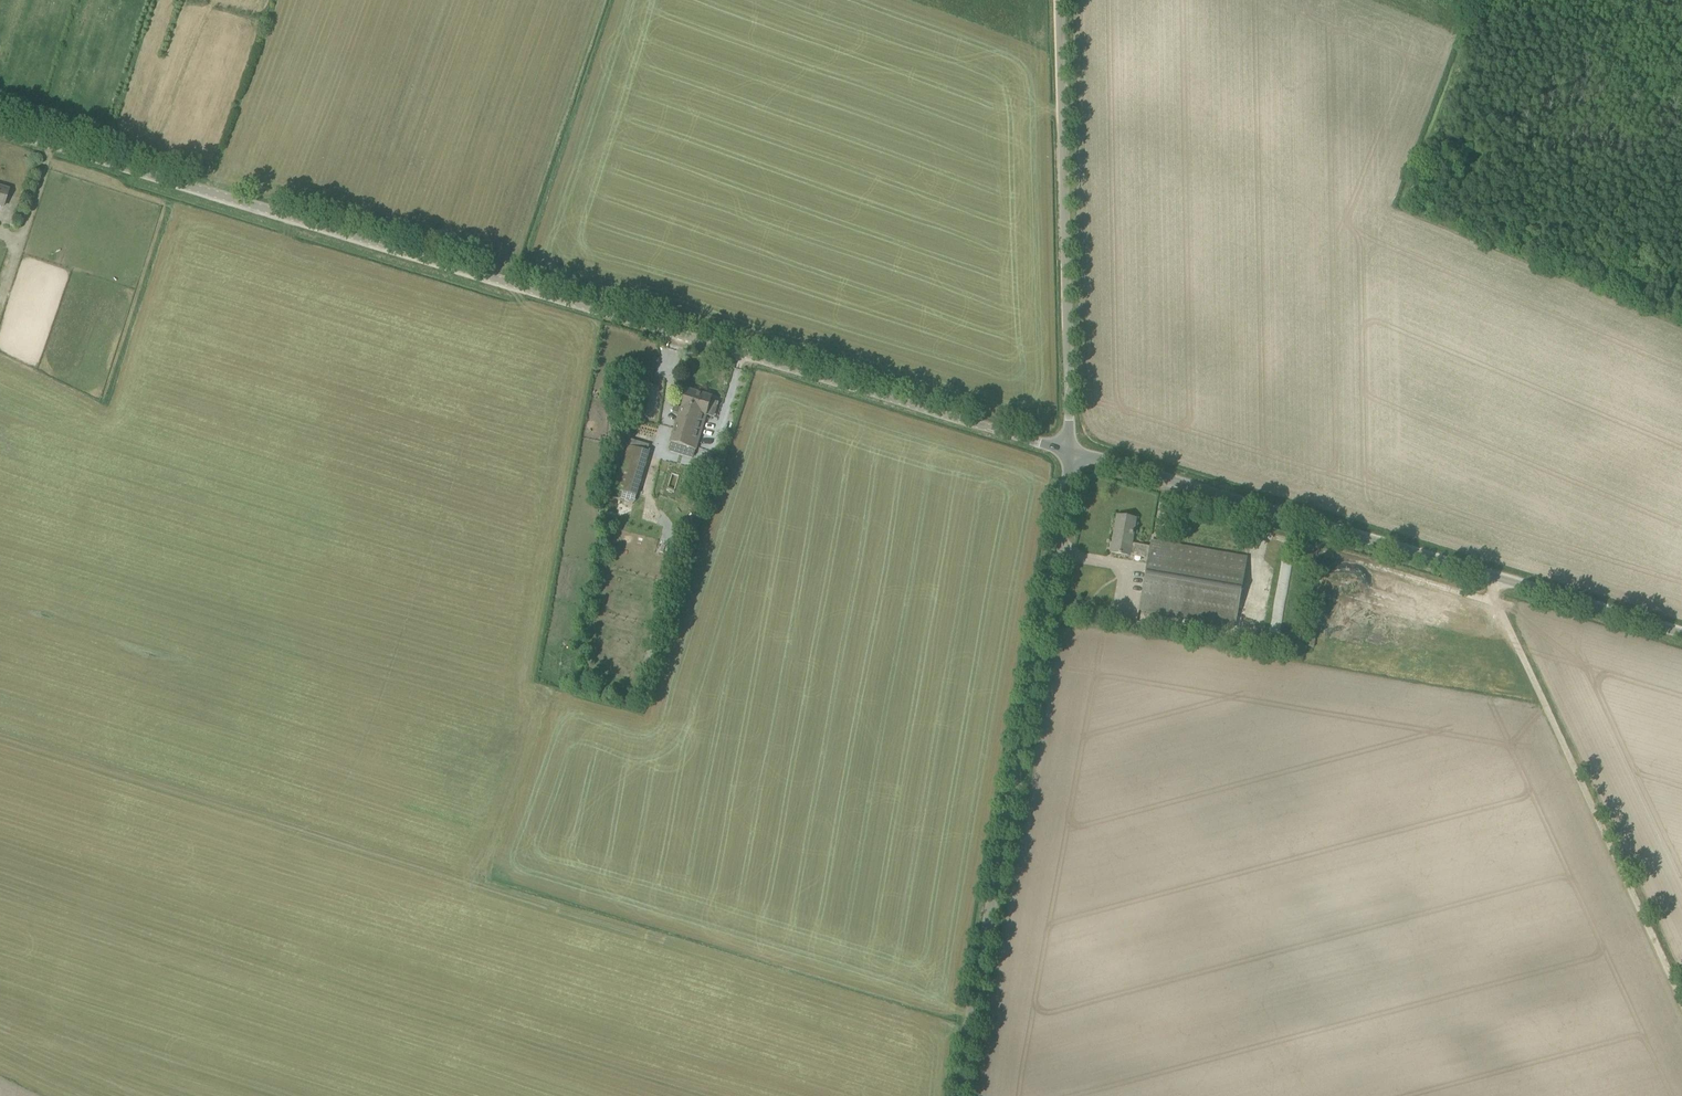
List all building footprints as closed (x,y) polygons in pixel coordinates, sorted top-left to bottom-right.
[(8,190),(0,187),(0,206),(3,207),(8,190)] [(697,449),(712,397),(687,389),(671,441),(697,449)] [(616,489),(637,496),(649,452),(628,445),(616,489)] [(1149,558),(1150,546),(1132,543),(1136,519),(1118,516),(1111,552),(1130,556),(1130,554),(1149,558)] [(1235,626),(1240,595),(1247,556),(1151,540),(1150,546),(1149,558),(1140,609),(1235,626)] [(1076,617),(1082,613),(1075,603),(1069,606),(1076,617)] [(612,681),(612,696),(625,696),(626,681),(612,681)]
